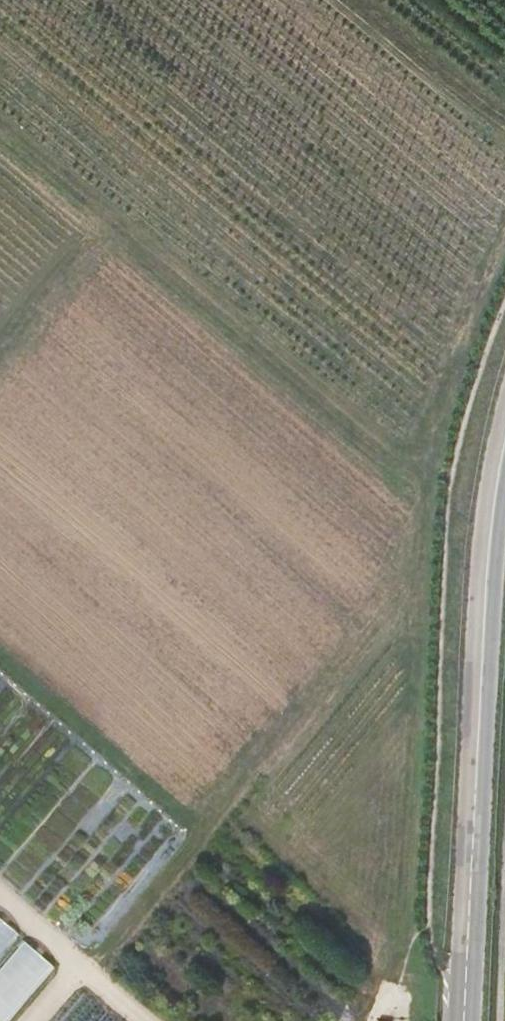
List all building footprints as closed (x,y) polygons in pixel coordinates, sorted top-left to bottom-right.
[(18,929),(0,915),(0,951),(18,929)] [(0,968),(0,1020),(8,1020),(57,965),(25,938),(0,968)]
